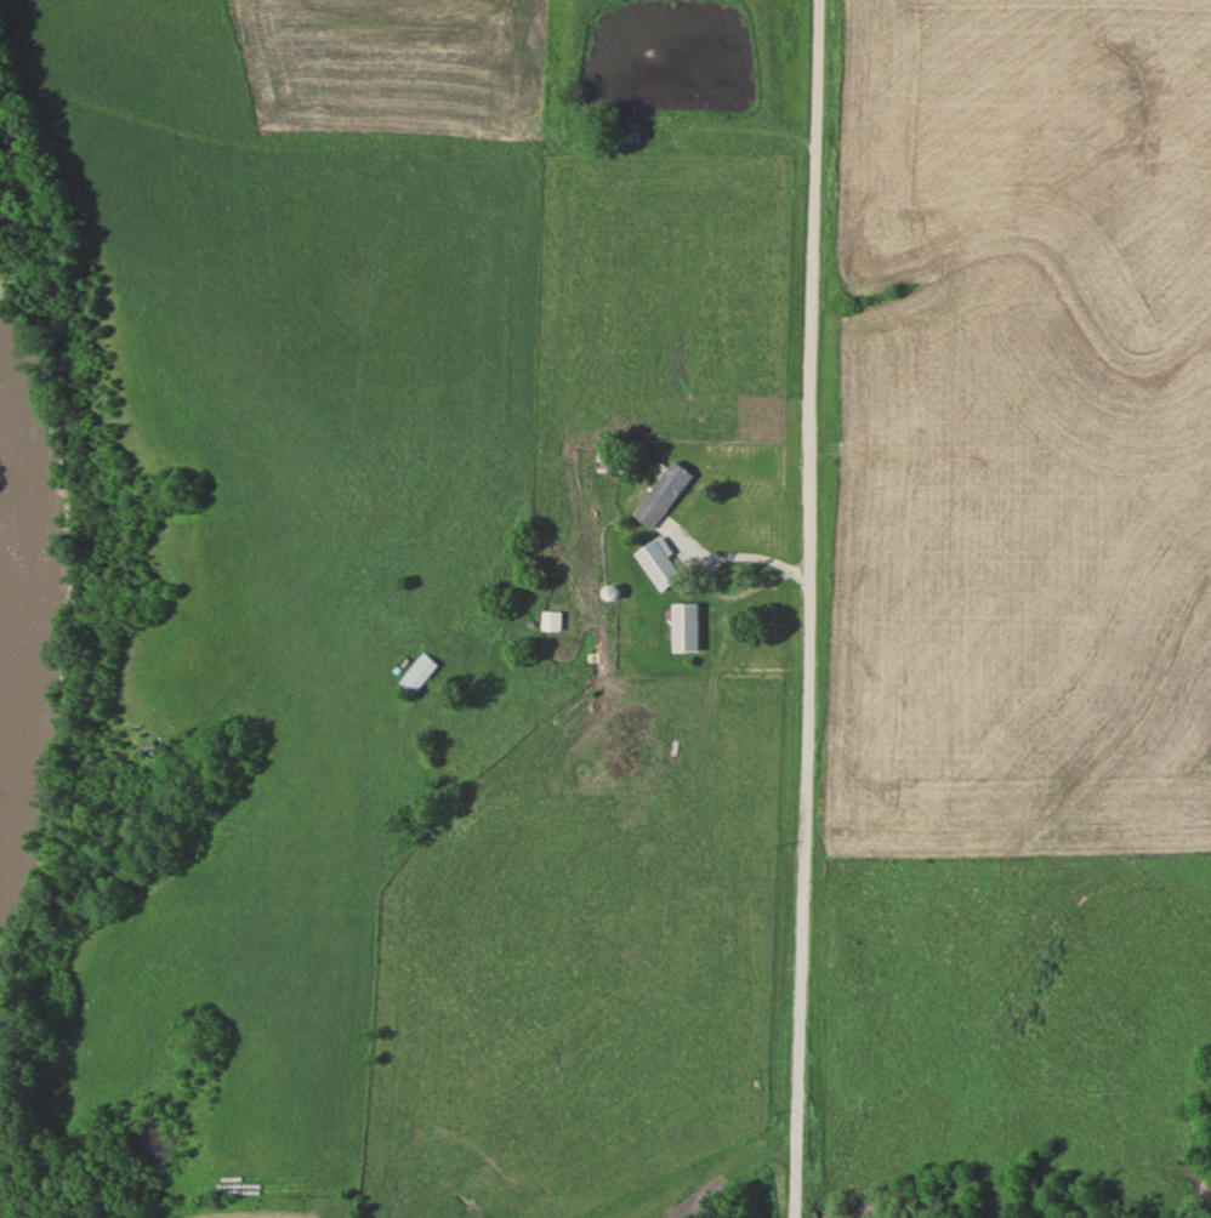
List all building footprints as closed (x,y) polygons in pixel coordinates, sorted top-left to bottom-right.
[(634,514),(654,529),(696,474),(676,458),(634,514)] [(689,569),(659,535),(635,557),(665,590),(689,569)] [(564,611),(545,611),(545,630),(564,630),(564,611)] [(418,695),(443,665),(427,652),(402,682),(418,695)]
